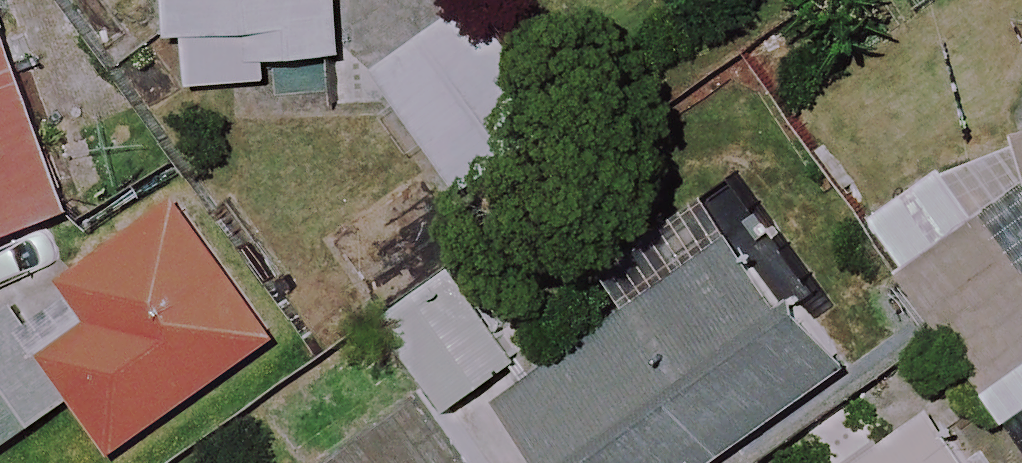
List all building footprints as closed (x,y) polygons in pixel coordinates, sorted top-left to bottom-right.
[(160,35),(180,34),(185,87),(278,77),(276,58),(343,51),(339,0),(161,0),(160,35)] [(463,202),(569,134),(483,0),(482,0),(378,67),(463,202)] [(0,29),(0,231),(65,208),(0,29)] [(1021,413),(1021,265),(987,217),(1021,192),(1021,162),(995,126),(862,223),(1008,423),(1021,413)] [(286,329),(184,179),(59,264),(98,322),(47,357),(110,449),(286,329)] [(849,365),(748,222),(500,397),(547,462),(710,462),(849,365)] [(532,358),(471,250),(381,301),(442,408),(532,358)] [(7,310),(0,315),(0,445),(67,399),(7,310)] [(410,380),(297,457),(301,462),(466,462),(410,380)] [(941,403),(857,462),(984,462),(941,403)]
